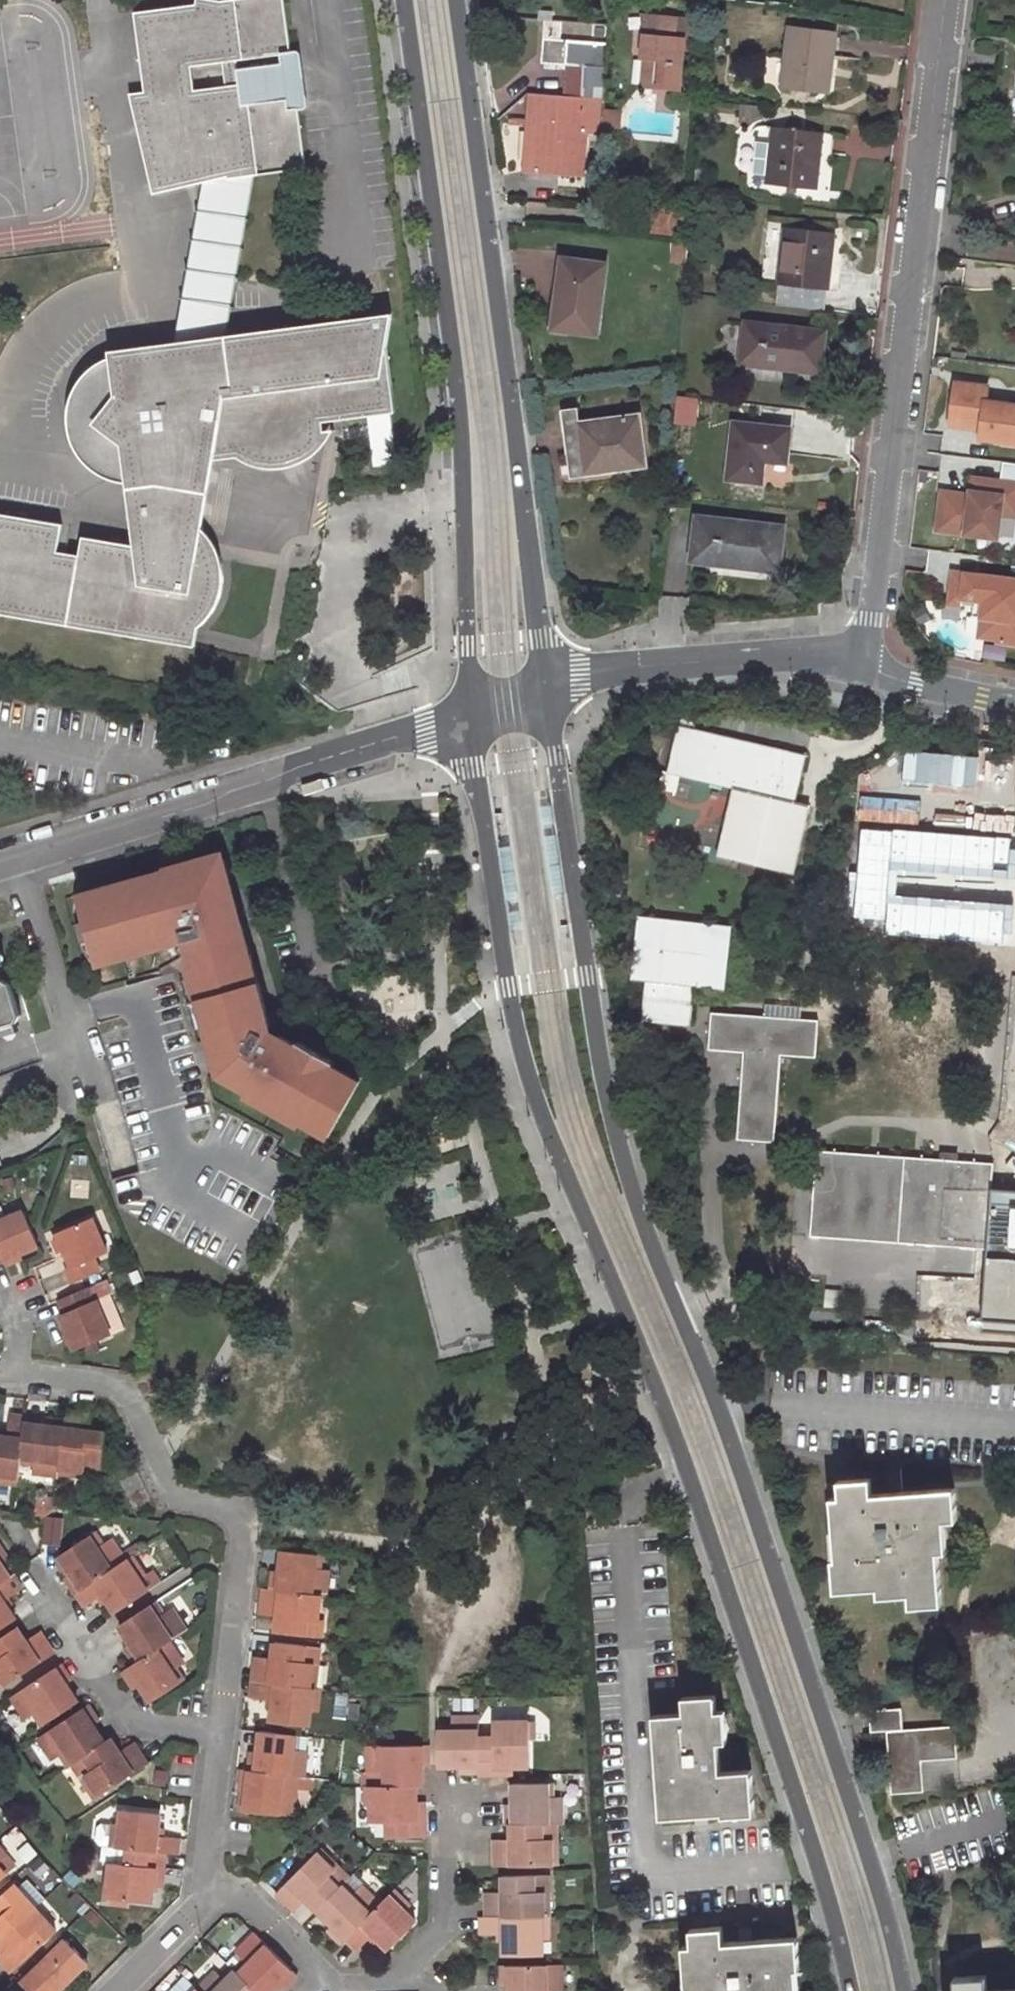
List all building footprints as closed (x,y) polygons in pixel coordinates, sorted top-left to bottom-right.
[(297,113),(288,114),(281,59),(290,58),(283,0),(268,0),(134,16),(141,65),(150,63),(154,93),(144,94),(128,97),(153,197),(202,185),(252,179),(304,173),(297,113)] [(684,86),(687,36),(695,37),(696,12),(646,9),(643,56),(646,56),(658,57),(657,84),(684,86)] [(835,31),(790,26),(783,84),(821,88),(825,56),(832,56),(835,31)] [(539,37),(537,64),(569,66),(566,98),(533,96),(531,120),(604,126),(604,121),(606,107),(610,42),(539,37)] [(646,56),(645,84),(657,84),(658,57),(646,56)] [(827,89),(832,56),(825,56),(821,88),(827,89)] [(297,113),(290,58),(281,59),(288,114),(297,113)] [(141,65),(144,94),(154,93),(150,63),(141,65)] [(606,107),(604,121),(620,122),(621,108),(606,107)] [(527,171),(579,175),(582,132),(604,134),(604,127),(604,126),(531,120),(527,171)] [(818,189),(824,132),(774,127),(768,183),(818,189)] [(222,340),(252,179),(202,185),(172,347),(222,340)] [(647,235),(684,238),(686,211),(649,208),(647,235)] [(828,288),(831,232),(783,228),(779,285),(828,288)] [(598,332),(607,266),(558,260),(554,296),(560,297),(557,327),(598,332)] [(173,645),(176,627),(196,630),(198,628),(209,616),(213,608),(217,600),(219,590),(219,584),(219,572),(217,564),(200,561),(201,559),(195,558),(199,534),(196,532),(194,530),(191,528),(189,526),(186,525),(191,496),(197,464),(212,462),(237,460),(248,466),(254,468),(269,471),(276,462),(299,452),(314,437),(321,437),(319,426),(393,417),(384,352),(388,318),(222,340),(172,347),(106,356),(107,364),(96,370),(86,378),(79,388),(75,395),(70,407),(68,415),(68,423),(68,432),(71,444),(78,459),(89,472),(96,477),(103,482),(111,485),(123,488),(131,550),(81,541),(77,560),(76,569),(59,567),(54,566),(61,529),(0,518),(0,615),(173,645)] [(818,376),(823,331),(747,322),(741,367),(818,376)] [(952,387),(947,430),(978,434),(977,443),(1014,448),(1014,410),(982,406),(984,391),(952,387)] [(674,398),(674,424),(694,424),(694,398),(674,398)] [(570,477),(585,475),(578,423),(576,408),(561,409),(570,477)] [(643,467),(637,416),(578,423),(585,475),(643,467)] [(783,465),(787,431),(731,424),(724,480),(758,484),(761,463),(783,465)] [(300,466),(310,460),(318,454),(331,435),(321,437),(314,437),(299,452),(276,462),(269,471),(281,471),(290,470),(300,466)] [(191,496),(186,525),(189,526),(191,528),(194,530),(196,532),(199,534),(205,498),(212,462),(197,464),(191,496)] [(984,484),(969,482),(969,490),(983,492),(984,484)] [(939,497),(934,535),(994,542),(997,517),(1014,519),(1014,488),(984,484),(983,492),(969,490),(967,500),(939,497)] [(776,570),(781,527),(696,518),(692,561),(776,570)] [(59,567),(76,569),(77,560),(65,558),(70,530),(61,529),(54,566),(59,567)] [(200,561),(217,564),(217,562),(212,551),(209,546),(199,534),(195,558),(201,559),(200,561)] [(1014,575),(953,568),(950,592),(983,596),(981,613),(979,632),(997,634),(997,637),(1014,639),(1014,583),(1013,583),(1014,575)] [(950,592),(949,598),(973,602),(972,611),(981,613),(983,596),(950,592)] [(173,645),(193,648),(196,630),(176,627),(173,645)] [(674,737),(665,783),(730,796),(718,864),(793,878),(807,811),(790,808),(800,762),(674,737)] [(999,828),(865,817),(862,853),(996,864),(999,828)] [(283,1044),(271,1037),(276,1028),(247,924),(242,925),(237,910),(242,908),(229,859),(220,855),(84,896),(89,920),(82,922),(87,941),(95,939),(102,962),(172,945),(171,937),(187,933),(190,941),(184,950),(194,958),(197,970),(193,971),(202,1002),(208,1001),(215,1029),(211,1030),(225,1077),(253,1091),(251,1096),(304,1127),(306,1124),(309,1118),(313,1120),(327,1127),(324,1133),(333,1138),(364,1083),(339,1068),(341,1064),(303,1043),(301,1048),(285,1040),(283,1044)] [(247,924),(242,908),(237,910),(242,925),(247,924)] [(638,922),(633,983),(648,984),(644,1024),(659,1026),(660,1019),(676,1021),(675,1028),(690,1029),(695,989),(724,991),(729,930),(638,922)] [(187,933),(171,937),(172,945),(177,945),(184,950),(190,941),(187,933)] [(21,1022),(27,1013),(18,981),(11,977),(0,942),(0,1029),(21,1022)] [(215,1029),(208,1001),(202,1002),(199,1003),(211,1030),(215,1029)] [(815,1059),(818,1023),(712,1015),(709,1051),(743,1054),(737,1142),(774,1145),(781,1057),(815,1059)] [(659,1026),(675,1028),(676,1021),(660,1019),(659,1026)] [(312,1127),(324,1133),(327,1127),(313,1120),(309,1118),(306,1124),(312,1127)] [(988,1252),(986,1281),(1014,1283),(1014,1196),(992,1194),(995,1168),(817,1154),(810,1239),(988,1252)] [(106,1253),(92,1218),(58,1233),(65,1251),(72,1266),(66,1269),(72,1283),(100,1271),(95,1258),(106,1253)] [(0,1231),(0,1265),(6,1262),(9,1267),(44,1252),(30,1219),(0,1231)] [(59,1253),(66,1269),(72,1266),(65,1251),(59,1253)] [(983,1324),(1014,1327),(1014,1283),(986,1281),(983,1324)] [(77,1349),(112,1333),(98,1299),(94,1300),(89,1287),(61,1298),(67,1312),(63,1314),(77,1349)] [(89,1476),(106,1478),(112,1432),(96,1430),(97,1415),(72,1411),(71,1421),(66,1468),(90,1471),(89,1476)] [(1,1473),(0,1479),(23,1483),(26,1460),(31,1423),(32,1416),(15,1414),(13,1437),(0,1435),(0,1473),(1,1473)] [(38,1461),(38,1471),(65,1475),(66,1468),(71,1421),(52,1419),(51,1425),(31,1423),(26,1460),(38,1461)] [(956,1521),(954,1491),(870,1496),(870,1481),(836,1483),(837,1498),(841,1560),(834,1560),(832,1560),(834,1591),(877,1589),(878,1598),(909,1595),(910,1606),(941,1604),(938,1553),(936,1522),(944,1521),(956,1521)] [(830,1499),(834,1560),(841,1560),(837,1498),(830,1499)] [(946,1553),(944,1521),(936,1522),(938,1553),(946,1553)] [(129,1561),(114,1537),(105,1542),(100,1534),(63,1556),(74,1574),(69,1578),(80,1593),(129,1561)] [(5,1547),(0,1551),(0,1554),(5,1562),(12,1557),(5,1547)] [(328,1598),(331,1571),(323,1570),(325,1557),(285,1552),(283,1572),(276,1572),(274,1591),(323,1597),(328,1598)] [(14,1576),(5,1562),(0,1554),(0,1586),(14,1576)] [(143,1578),(148,1574),(137,1556),(129,1561),(80,1593),(88,1606),(107,1594),(118,1612),(151,1591),(143,1578)] [(19,1618),(8,1600),(25,1588),(17,1575),(14,1576),(0,1586),(0,1629),(19,1618)] [(277,1634),(324,1639),(325,1622),(320,1621),(323,1597),(274,1591),(266,1590),(263,1616),(279,1619),(277,1634)] [(188,1631),(174,1607),(165,1612),(158,1602),(122,1626),(134,1643),(129,1647),(139,1663),(172,1641),(188,1631)] [(9,1684),(56,1653),(41,1630),(27,1638),(18,1623),(0,1635),(0,1671),(9,1684)] [(154,1702),(186,1680),(178,1668),(186,1663),(172,1641),(139,1663),(126,1672),(137,1687),(142,1684),(154,1702)] [(321,1666),(323,1648),(276,1642),(274,1658),(259,1657),(255,1683),(313,1690),(316,1665),(321,1666)] [(37,1713),(43,1723),(79,1701),(68,1684),(73,1680),(63,1664),(13,1696),(28,1718),(37,1713)] [(272,1723),(312,1727),(313,1712),(319,1712),(322,1691),(313,1690),(255,1683),(254,1698),(275,1702),(272,1723)] [(723,1817),(754,1814),(751,1772),(721,1773),(719,1744),(717,1713),(716,1696),(684,1698),(685,1715),(654,1717),(660,1807),(694,1805),(722,1804),(723,1817)] [(39,1733),(55,1759),(63,1754),(70,1765),(73,1763),(106,1741),(95,1726),(101,1722),(89,1704),(83,1708),(81,1706),(39,1733)] [(886,1730),(901,1729),(899,1708),(868,1710),(869,1731),(886,1730)] [(726,1713),(717,1713),(719,1744),(729,1743),(726,1713)] [(451,1717),(451,1726),(439,1726),(440,1766),(461,1766),(461,1773),(480,1773),(480,1738),(479,1716),(451,1717)] [(531,1768),(530,1720),(495,1721),(495,1738),(480,1738),(480,1773),(480,1775),(500,1775),(501,1768),(514,1768),(531,1768)] [(901,1729),(886,1730),(888,1760),(891,1793),(923,1791),(922,1761),(957,1758),(956,1727),(901,1729)] [(303,1778),(306,1751),(298,1750),(300,1736),(261,1732),(258,1753),(252,1752),(250,1772),(297,1777),(303,1778)] [(87,1775),(100,1795),(146,1763),(134,1742),(119,1750),(112,1738),(106,1741),(73,1763),(83,1778),(87,1775)] [(429,1745),(370,1746),(370,1773),(380,1773),(380,1787),(417,1787),(423,1787),(423,1766),(429,1765),(429,1745)] [(244,1812),(283,1817),(285,1802),(294,1803),(297,1777),(250,1772),(244,1771),(241,1790),(247,1791),(244,1812)] [(553,1798),(553,1783),(514,1783),(514,1806),(507,1806),(508,1825),(511,1825),(557,1824),(563,1824),(562,1798),(553,1798)] [(388,1823),(388,1838),(425,1838),(426,1815),(417,1815),(417,1803),(417,1787),(380,1787),(373,1787),(373,1823),(388,1823)] [(417,1803),(417,1815),(426,1815),(425,1803),(417,1803)] [(694,1815),(694,1805),(660,1807),(661,1817),(694,1815)] [(158,1834),(160,1813),(121,1808),(120,1824),(113,1823),(110,1846),(129,1849),(166,1853),(178,1854),(179,1836),(158,1834)] [(495,1841),(496,1867),(503,1867),(554,1867),(553,1842),(557,1842),(557,1824),(511,1825),(511,1840),(495,1841)] [(7,1874),(17,1865),(0,1844),(0,1864),(7,1874)] [(107,1897),(152,1901),(154,1884),(156,1872),(164,1873),(166,1853),(129,1849),(128,1862),(111,1860),(107,1897)] [(336,1869),(318,1852),(277,1892),(296,1910),(308,1899),(319,1910),(347,1882),(352,1878),(339,1865),(336,1869)] [(162,1885),(164,1873),(156,1872),(154,1884),(162,1885)] [(550,1894),(549,1875),(503,1876),(504,1892),(487,1893),(488,1917),(545,1917),(545,1894),(550,1894)] [(0,1897),(0,1939),(37,1907),(17,1882),(0,1897)] [(382,1904),(367,1889),(360,1895),(347,1882),(319,1910),(334,1924),(329,1930),(344,1943),(348,1938),(382,1904)] [(390,1949),(417,1920),(406,1910),(411,1906),(396,1890),(382,1904),(348,1938),(360,1949),(375,1934),(390,1949)] [(12,1969),(57,1929),(37,1907),(0,1939),(0,1943),(4,1948),(0,1951),(0,1956),(12,1969)] [(543,1941),(550,1941),(550,1917),(545,1917),(488,1917),(482,1917),(482,1934),(503,1933),(504,1960),(543,1960),(543,1941)] [(790,1966),(796,1965),(797,1965),(795,1937),(713,1942),(712,1930),(687,1931),(688,1949),(691,1990),(792,1990),(790,1966)] [(238,1951),(245,1958),(235,1969),(257,1990),(273,1990),(280,1984),(284,1989),(299,1974),(257,1933),(238,1951)] [(68,1938),(22,1981),(31,1990),(38,1990),(41,1988),(43,1990),(56,1990),(89,1960),(68,1938)] [(684,1990),(691,1990),(688,1949),(682,1950),(684,1990)] [(562,1966),(505,1965),(502,1965),(502,1986),(509,1986),(509,1990),(562,1990),(562,1966)] [(217,1970),(198,1989),(200,1990),(257,1990),(235,1969),(233,1967),(224,1976),(217,1970)] [(986,1975),(954,1977),(955,1990),(986,1990),(986,1975)] [(186,1977),(172,1990),(200,1990),(198,1989),(186,1977)]
